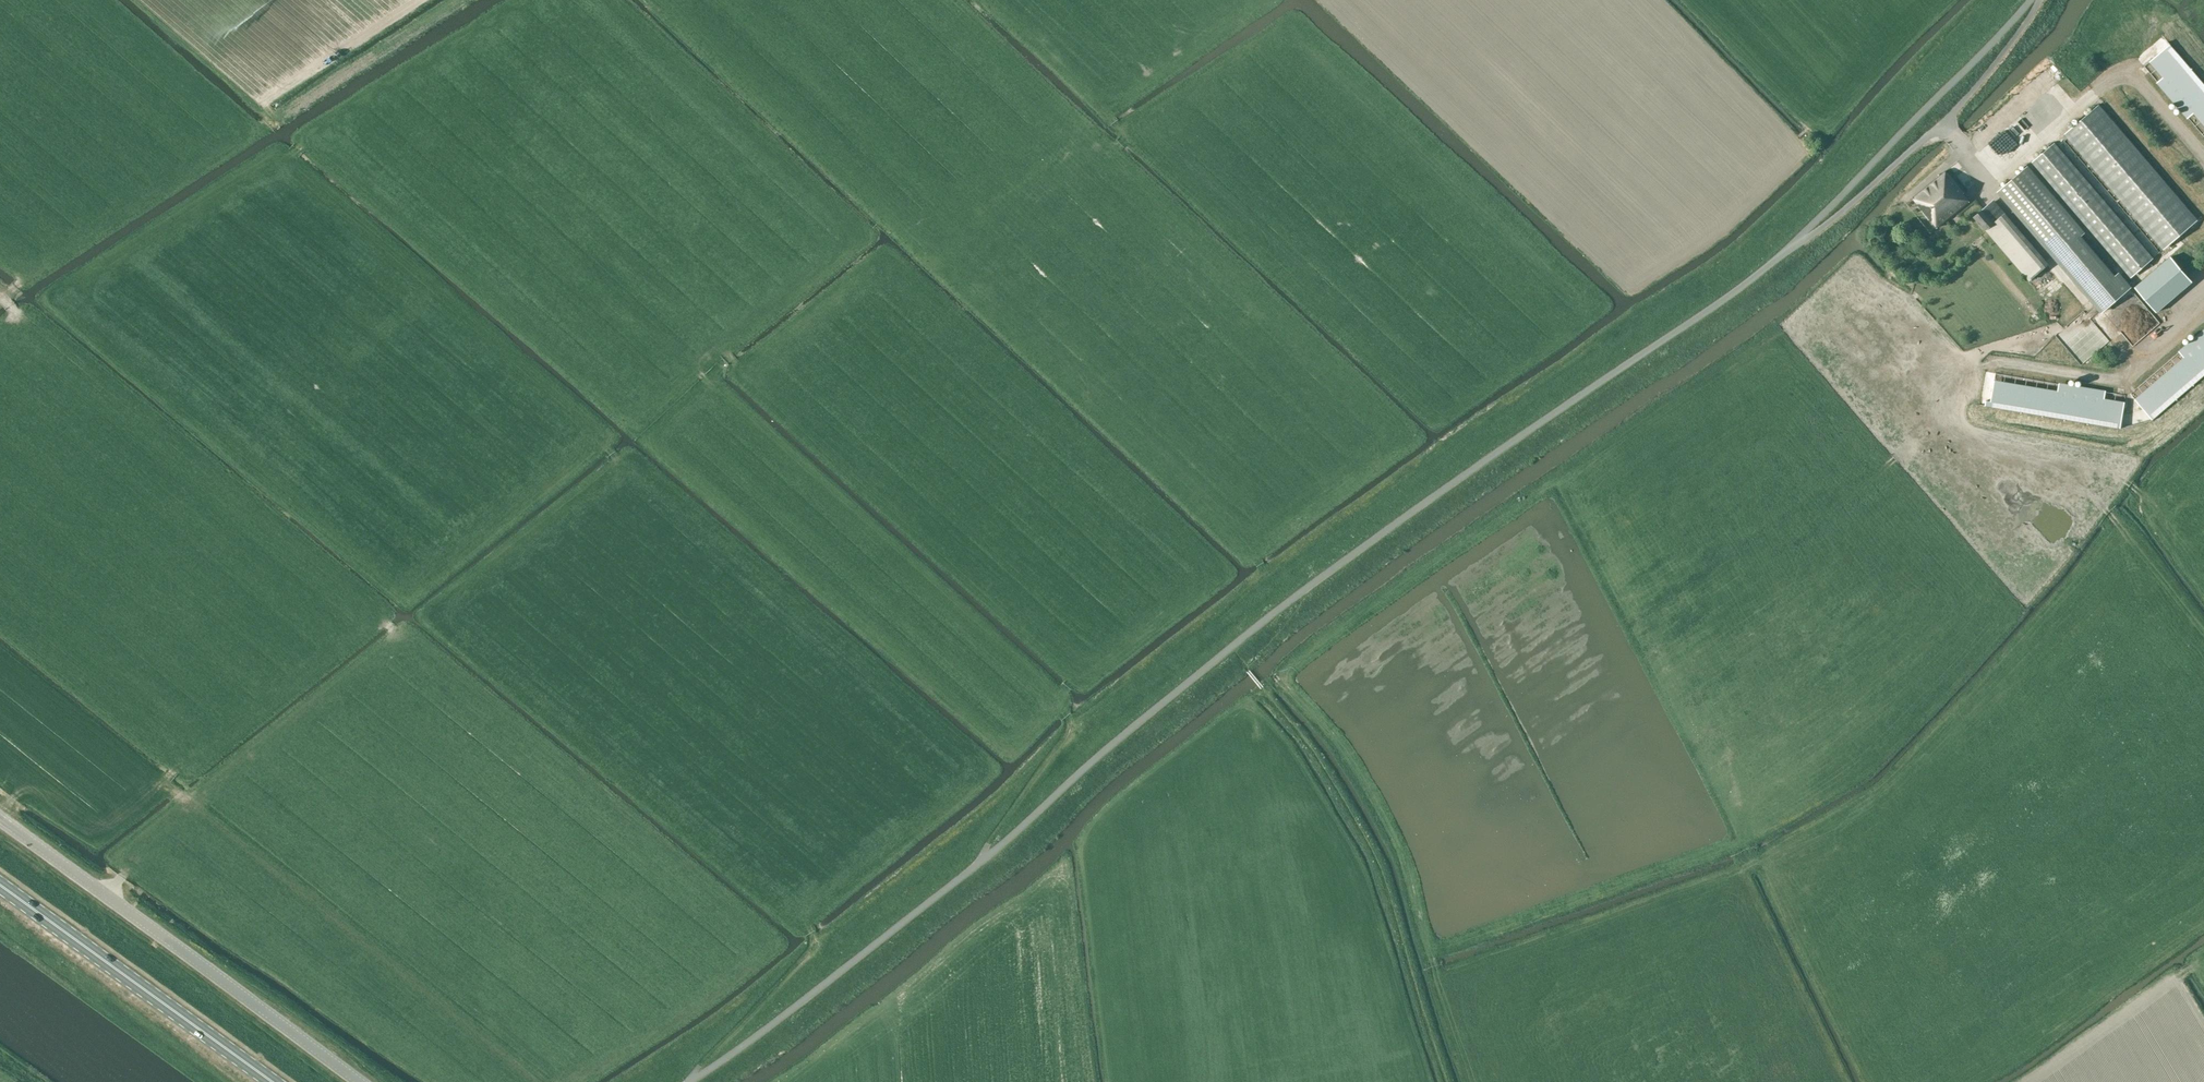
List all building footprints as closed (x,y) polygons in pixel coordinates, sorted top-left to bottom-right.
[(2155,57),(2203,115),(2203,83),(2170,44),(2155,57)] [(2074,83),(2085,75),(2080,68),(2069,75),(2074,83)] [(2197,220),(2099,106),(2065,134),(2163,250),(2197,220)] [(2153,258),(2055,143),(2033,163),(2131,278),(2153,258)] [(1998,192),(2102,315),(2133,289),(2121,274),(2117,276),(2083,237),(2086,233),(2028,166),(1998,192)] [(1937,227),(1969,201),(1963,194),(1964,193),(1946,170),(1912,197),(1937,227)] [(2029,280),(2045,267),(2002,216),(1997,221),(1985,207),(1975,216),(2029,280)] [(2173,257),(2137,287),(2157,311),(2192,281),(2173,257)] [(2139,404),(2153,420),(2203,376),(2203,348),(2139,404)] [(1985,406),(2121,429),(2124,408),(1993,386),(1990,401),(1986,400),(1985,406)]
